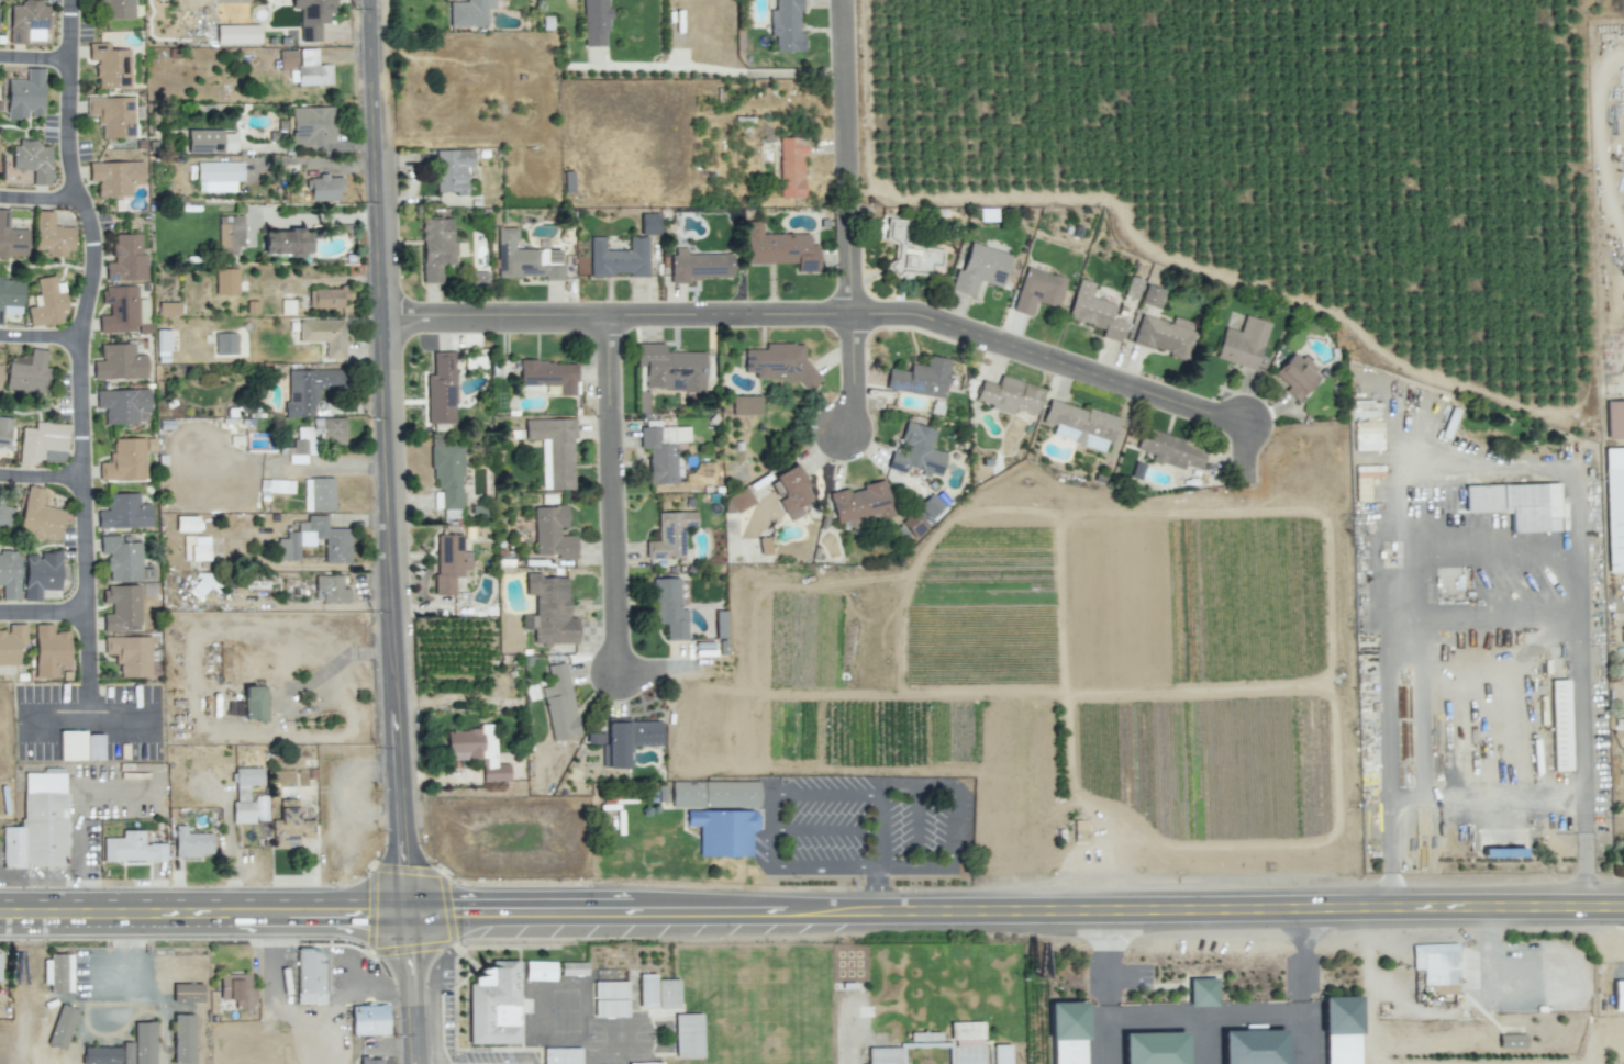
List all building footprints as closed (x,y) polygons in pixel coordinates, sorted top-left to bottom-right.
[(133,0),(99,0),(99,19),(134,18),(133,0)] [(320,41),(320,24),(329,24),(329,13),(334,13),(334,0),(292,0),(292,8),(300,8),(300,42),(320,41)] [(486,8),(494,8),(494,0),(466,0),(466,1),(449,2),(449,26),(487,26),(486,8)] [(605,46),(604,31),(610,31),(610,7),(608,7),(608,0),(583,0),(584,47),(605,46)] [(775,10),(770,10),(770,36),(775,36),(775,52),(804,52),(803,33),(800,33),(800,0),(775,0),(775,10)] [(22,1),(22,5),(10,5),(9,44),(28,44),(28,40),(47,40),(47,2),(22,1)] [(216,44),(259,43),(259,25),(216,25),(216,44)] [(108,43),(88,43),(88,60),(96,60),(97,88),(130,88),(129,49),(108,49),(108,43)] [(279,51),(279,70),(296,70),(297,86),(332,85),(331,64),(317,65),(316,49),(298,49),(298,50),(279,51)] [(7,80),(7,119),(27,119),(27,114),(42,114),(43,68),(26,68),(26,80),(7,80)] [(87,98),(87,116),(98,116),(98,124),(102,124),(103,137),(133,137),(133,97),(87,98)] [(335,144),(334,107),(291,107),(291,144),(335,144)] [(222,130),(187,130),(187,153),(221,154),(222,130)] [(223,151),(235,151),(235,134),(223,134),(223,151)] [(778,138),(780,198),(804,197),(802,155),(807,155),(807,137),(778,138)] [(32,185),(50,185),(50,146),(38,146),(38,142),(12,141),(12,169),(33,170),(32,185)] [(436,193),(466,193),(466,167),(473,167),(472,150),(435,151),(436,193)] [(98,197),(131,196),(131,185),(143,185),(142,161),(88,163),(89,181),(97,181),(98,197)] [(242,162),(197,162),(197,192),(235,192),(234,180),(242,180),(242,162)] [(341,200),(340,175),(318,176),(318,178),(309,178),(310,201),(341,200)] [(0,209),(0,256),(27,257),(28,229),(9,229),(9,209),(0,209)] [(46,254),(73,255),(74,228),(52,227),(53,211),(36,211),(35,250),(46,250),(46,254)] [(658,214),(641,213),(640,235),(658,235),(658,214)] [(218,216),(219,254),(236,254),(236,247),(243,247),(243,216),(218,216)] [(902,247),(905,221),(887,218),(884,241),(894,242),(890,271),(929,276),(930,266),(941,267),(943,251),(902,247)] [(421,219),(422,283),(441,283),(441,265),(453,265),(453,219),(421,219)] [(746,264),(796,263),(796,272),(818,272),(817,245),(809,245),(809,234),(761,235),(761,221),(746,221),(746,264)] [(563,280),(562,249),(516,250),(515,228),(496,228),(497,277),(544,276),(545,280),(563,280)] [(264,231),(263,255),(311,255),(312,232),(264,231)] [(105,263),(106,281),(146,280),(146,254),(141,254),(141,234),(113,235),(114,262),(105,263)] [(589,237),(590,275),(629,275),(629,277),(648,276),(647,237),(628,237),(629,250),(605,251),(604,237),(589,237)] [(1001,288),(1011,255),(970,243),(961,271),(956,269),(950,291),(973,298),(978,281),(1001,288)] [(733,279),(733,254),(686,254),(686,248),(670,248),(671,280),(733,279)] [(1012,311),(1030,316),(1034,301),(1057,308),(1066,278),(1025,267),(1012,311)] [(237,268),(215,269),(215,295),(238,295),(237,268)] [(63,282),(56,283),(55,276),(36,278),(40,306),(27,307),(29,327),(62,323),(61,310),(67,310),(63,282)] [(1124,296),(1136,300),(1143,280),(1130,276),(1124,296)] [(23,279),(0,278),(0,325),(2,325),(2,306),(22,307),(23,279)] [(1067,318),(1103,328),(1101,338),(1120,343),(1125,321),(1111,317),(1115,304),(1090,297),(1094,283),(1078,278),(1067,318)] [(1159,309),(1165,290),(1146,285),(1140,303),(1159,309)] [(137,286),(101,287),(102,304),(109,304),(109,316),(98,316),(99,333),(149,332),(148,299),(137,299),(137,286)] [(309,309),(343,308),(342,299),(348,298),(348,288),(309,289),(309,309)] [(158,316),(180,316),(180,303),(158,303),(158,316)] [(1133,343),(1189,358),(1198,324),(1173,317),(1171,323),(1140,314),(1133,343)] [(1255,370),(1269,323),(1245,315),(1240,331),(1225,327),(1215,358),(1255,370)] [(344,320),(298,320),(298,342),(325,342),(325,359),(345,359),(344,320)] [(215,355),(237,354),(236,332),(215,333),(215,355)] [(147,378),(146,355),(134,355),(134,344),(100,345),(100,360),(92,361),(93,379),(147,378)] [(704,352),(664,352),(664,344),(635,344),(635,366),(644,366),(644,390),(704,389),(704,352)] [(744,350),(744,372),(756,372),(756,383),(810,383),(810,344),(765,344),(765,350),(744,350)] [(5,390),(44,392),(46,350),(30,349),(29,356),(7,355),(5,390)] [(1297,402),(1322,375),(1295,351),(1274,373),(1288,386),(1284,390),(1297,402)] [(427,424),(455,424),(454,352),(432,352),(433,375),(427,375),(427,424)] [(885,389),(944,397),(949,359),(926,355),(925,366),(910,364),(909,371),(888,368),(885,389)] [(519,386),(558,385),(558,395),(576,395),(576,361),(519,362),(519,386)] [(287,371),(288,402),(285,402),(285,417),(314,417),(314,389),(342,388),(342,369),(287,371)] [(975,403),(1013,413),(1014,409),(1036,415),(1043,388),(999,376),(997,385),(981,380),(975,403)] [(96,390),(96,409),(104,409),(105,424),(138,424),(137,412),(150,411),(149,389),(96,390)] [(732,415),(761,415),(761,396),(732,396),(732,415)] [(1103,451),(1106,443),(1111,444),(1118,417),(1087,408),(1086,411),(1048,400),(1042,422),(1055,425),(1051,436),(1103,451)] [(1610,443),(1623,442),(1623,403),(1609,403),(1610,443)] [(8,448),(12,418),(0,417),(0,448),(8,448)] [(295,455),(315,455),(315,434),(321,434),(321,443),(345,443),(345,418),(314,418),(314,427),(295,427),(295,455)] [(524,419),(525,440),(541,439),(542,490),(575,490),(573,418),(524,419)] [(67,424),(34,422),(34,428),(21,428),(19,464),(34,465),(34,460),(65,462),(67,424)] [(935,430),(907,422),(898,453),(891,452),(887,469),(904,473),(906,468),(940,477),(946,454),(930,450),(935,430)] [(649,484),(676,484),(676,450),(688,449),(688,426),(639,428),(640,449),(648,449),(649,484)] [(1135,450),(1152,454),(1150,460),(1182,470),(1184,466),(1199,470),(1206,446),(1142,428),(1135,450)] [(99,480),(146,479),(145,451),(155,451),(155,438),(113,439),(113,454),(109,454),(109,462),(99,463),(99,480)] [(432,446),(433,489),(441,489),(441,510),(463,510),(462,445),(432,446)] [(1605,451),(1623,451),(1623,576),(1609,576),(1605,451)] [(1145,465),(1135,462),(1130,477),(1140,480),(1145,465)] [(778,500),(788,520),(816,506),(796,464),(774,475),(785,497),(778,500)] [(333,510),(334,479),(307,478),(307,494),(305,494),(304,500),(309,500),(309,510),(333,510)] [(829,493),(836,527),(892,515),(885,480),(861,485),(862,489),(848,493),(847,489),(829,493)] [(1464,486),(1465,513),(1510,511),(1510,533),(1559,531),(1558,483),(1464,486)] [(64,510),(42,506),(45,489),(27,486),(17,534),(58,542),(64,510)] [(754,503),(747,487),(721,499),(728,515),(754,503)] [(97,510),(98,529),(151,527),(151,504),(139,504),(138,493),(105,494),(106,510),(97,510)] [(918,506),(933,522),(947,510),(932,493),(918,506)] [(9,528),(13,508),(0,506),(0,526),(9,528)] [(568,527),(567,506),(534,507),(535,554),(557,554),(557,560),(576,559),(575,535),(559,536),(559,527),(568,527)] [(657,513),(658,541),(645,541),(646,559),(684,558),(683,526),(696,526),(696,511),(657,513)] [(927,529),(913,512),(901,523),(914,539),(927,529)] [(350,562),(350,529),(326,529),(326,516),(307,516),(307,522),(297,522),(297,531),(286,532),(286,538),(276,538),(277,561),(299,561),(299,546),(314,546),(314,539),(324,539),(324,563),(350,562)] [(108,581),(142,581),(141,542),(130,542),(130,535),(99,536),(100,554),(107,553),(108,581)] [(455,594),(454,577),(463,577),(463,570),(470,570),(470,552),(462,552),(462,535),(435,535),(436,595),(455,594)] [(759,538),(759,554),(769,554),(768,538),(759,538)] [(25,555),(23,601),(40,601),(41,590),(59,590),(61,552),(40,551),(40,555),(25,555)] [(2,585),(2,600),(19,600),(19,552),(0,552),(0,585),(2,585)] [(569,578),(540,578),(540,573),(525,573),(525,595),(535,595),(534,615),(521,615),(521,629),(533,629),(533,644),(577,644),(577,618),(568,618),(569,578)] [(350,602),(350,588),(342,588),(342,575),(315,576),(315,602),(350,602)] [(679,578),(653,578),(653,624),(666,623),(666,640),(687,640),(687,610),(680,610),(679,578)] [(139,586),(102,587),(103,604),(111,603),(111,614),(103,615),(103,631),(140,630),(139,586)] [(726,611),(715,611),(715,639),(726,639),(726,611)] [(19,664),(19,646),(26,646),(26,624),(8,624),(8,632),(0,632),(0,664),(19,664)] [(69,632),(53,632),(53,624),(34,624),(35,678),(58,678),(58,665),(70,665),(69,632)] [(104,636),(104,654),(114,655),(114,664),(120,664),(120,677),(150,678),(151,637),(104,636)] [(542,688),(552,741),(580,735),(565,662),(546,666),(550,686),(542,688)] [(1553,771),(1572,770),(1569,680),(1550,681),(1553,771)] [(244,721),(267,720),(266,686),(243,687),(244,721)] [(662,720),(607,719),(606,768),(632,768),(633,745),(662,746),(662,720)] [(482,782),(508,782),(508,764),(495,764),(494,724),(479,724),(479,730),(446,731),(447,760),(481,759),(482,782)] [(23,773),(22,827),(2,827),(2,869),(24,869),(24,866),(57,866),(57,857),(66,857),(66,773),(23,773)] [(758,782),(671,781),(671,807),(758,808),(758,782)] [(273,848),(299,847),(298,838),(316,837),(315,820),(299,821),(298,799),(279,800),(280,819),(272,820),(273,848)] [(686,810),(686,826),(699,826),(698,856),(751,857),(751,831),(758,831),(758,811),(686,810)] [(1073,821),(1074,841),(1086,841),(1085,820),(1073,821)] [(186,833),(186,826),(175,826),(175,857),(212,856),(212,833),(186,833)] [(103,861),(166,861),(166,844),(144,844),(144,831),(122,831),(122,838),(104,838),(103,861)] [(1456,943),(1412,945),(1412,970),(1422,969),(1423,985),(1433,985),(1434,994),(1458,993),(1456,943)] [(325,1005),(326,949),(297,948),(295,1004),(325,1005)] [(72,992),(71,955),(42,956),(43,984),(49,984),(49,992),(72,992)] [(470,1044),(519,1044),(519,1026),(514,1026),(514,1006),(519,1006),(519,961),(493,961),(493,972),(469,972),(470,1044)] [(555,962),(525,962),(525,980),(555,981),(555,962)] [(587,962),(560,963),(560,976),(587,975),(587,962)] [(254,1009),(254,988),(250,988),(250,974),(219,974),(220,1000),(235,1000),(235,1009),(254,1009)] [(1189,1006),(1216,1006),(1216,978),(1188,979),(1189,1006)] [(1613,981),(1613,1011),(1623,1010),(1623,981),(1613,981)] [(627,1017),(627,982),(593,982),(593,1017),(627,1017)] [(202,1002),(202,984),(172,984),(172,1002),(202,1002)] [(1359,996),(1324,997),(1325,1063),(1360,1063),(1359,996)] [(1084,1002),(1051,1002),(1052,1063),(1085,1063),(1084,1002)] [(78,1010),(60,1004),(46,1045),(63,1051),(78,1010)] [(351,1005),(351,1035),(388,1034),(387,1005),(351,1005)] [(173,1063),(194,1063),(194,1014),(172,1014),(173,1063)] [(701,1014),(674,1014),(675,1058),(702,1057),(701,1014)] [(133,1063),(154,1063),(154,1022),(134,1022),(133,1063)] [(1283,1030),(1224,1031),(1224,1063),(1283,1063),(1283,1030)] [(1126,1032),(1127,1063),(1184,1063),(1184,1032),(1126,1032)] [(1525,1048),(1525,1034),(1498,1035),(1498,1048),(1525,1048)] [(132,1042),(122,1042),(122,1063),(132,1063),(132,1042)] [(1010,1045),(992,1045),(993,1063),(1010,1063),(1010,1045)] [(121,1047),(82,1047),(82,1063),(120,1063),(121,1047)]
